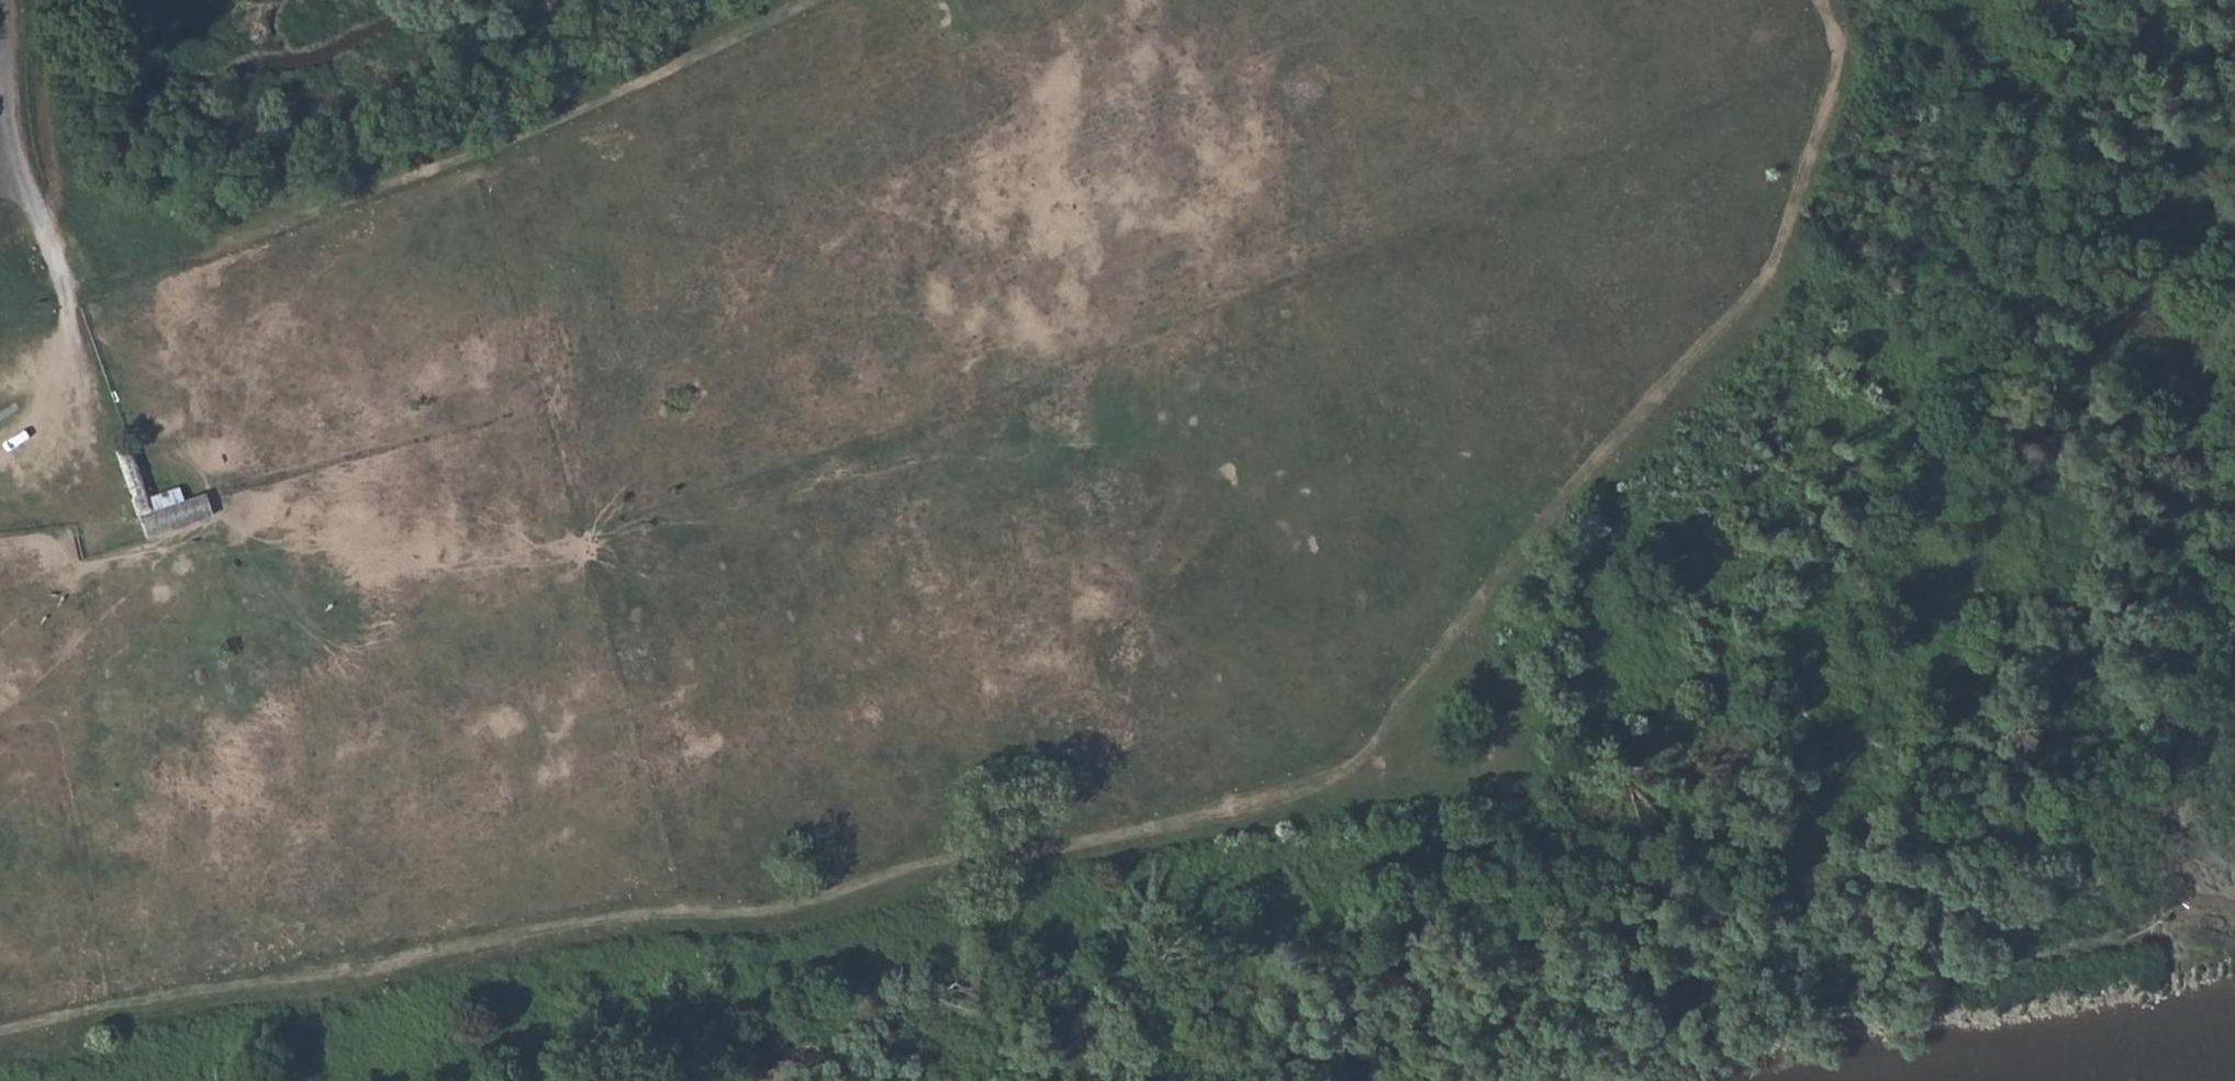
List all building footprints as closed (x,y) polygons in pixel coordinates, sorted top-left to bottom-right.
[(129,444),(114,449),(137,516),(152,511),(129,444)]
